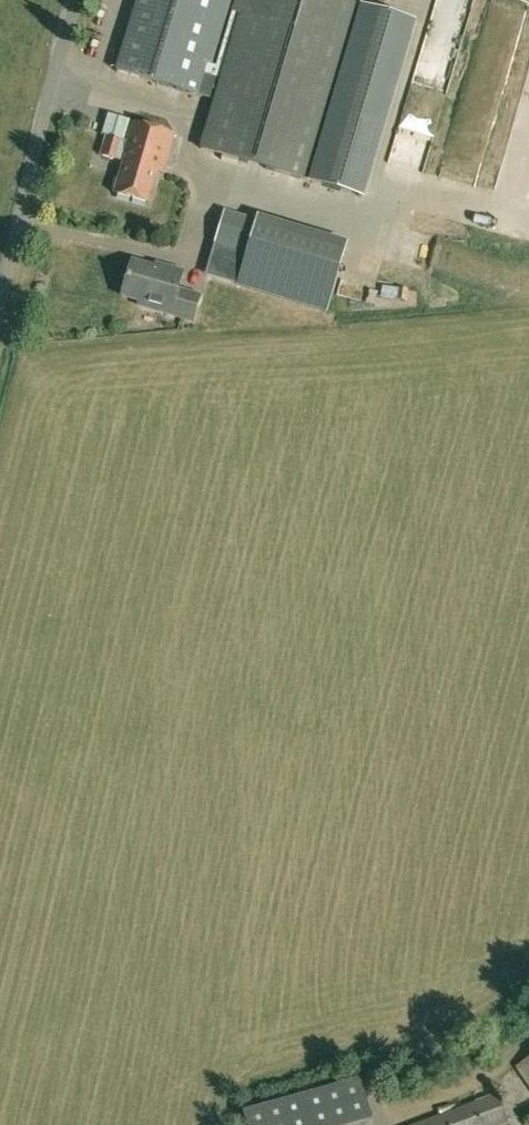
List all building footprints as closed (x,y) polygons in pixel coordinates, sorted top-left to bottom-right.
[(232,0),(138,0),(117,71),(217,101),(202,150),(363,199),(415,24),(336,0),(240,0),(220,68),(212,66),(232,0)] [(501,1),(492,26),(515,33),(523,8),(501,1)] [(481,53),(447,175),(473,182),(507,61),(481,53)] [(175,134),(134,123),(135,122),(108,115),(102,136),(107,137),(102,156),(124,162),(115,195),(149,204),(158,173),(164,175),(175,134)] [(249,255),(259,223),(227,213),(217,245),(249,255)] [(193,322),(200,296),(177,290),(182,272),(162,266),(161,270),(132,261),(122,297),(139,302),(138,306),(193,322)] [(514,1068),(528,1090),(528,1057),(514,1068)] [(247,1124),(372,1124),(359,1081),(244,1114),(247,1124)] [(494,1094),(414,1124),(505,1124),(506,1124),(494,1094)]
